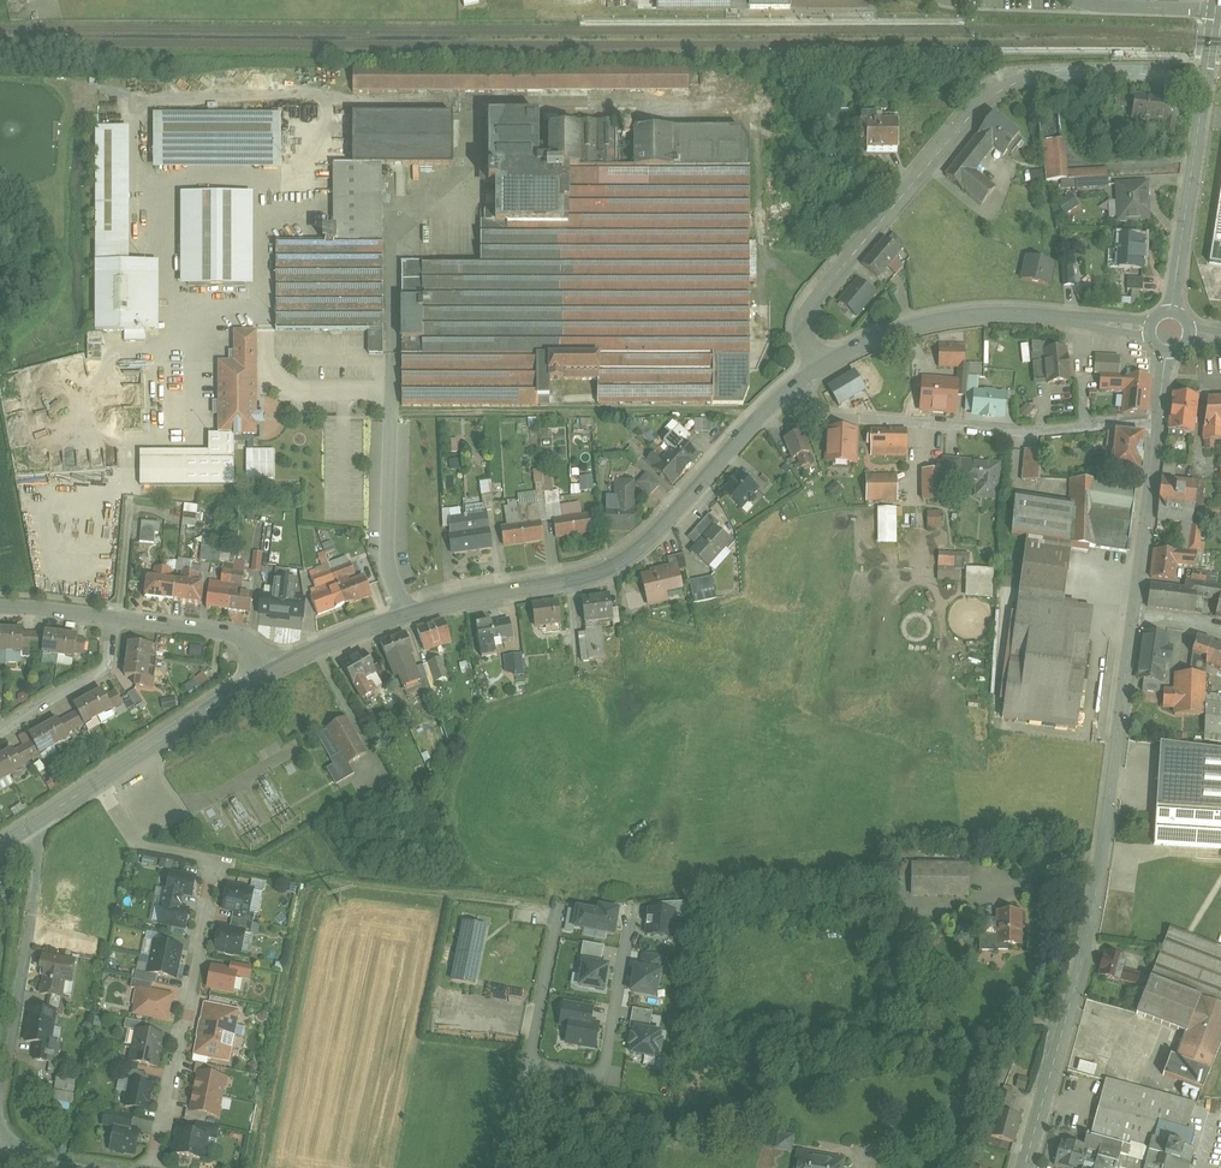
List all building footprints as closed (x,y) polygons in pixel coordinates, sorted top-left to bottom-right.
[(750,11),(791,10),(791,0),(750,0),(750,11)] [(858,10),(869,10),(869,0),(857,0),(858,10)] [(688,68),(615,68),(615,91),(689,91),(688,68)] [(475,69),(353,69),(353,92),(475,92),(475,69)] [(1180,101),(1135,95),(1132,119),(1165,124),(1163,134),(1174,136),(1176,125),(1177,125),(1180,101)] [(1058,110),(1037,113),(1041,142),(1062,139),(1058,110)] [(353,165),(334,165),(334,234),(321,234),(321,242),(276,242),(276,330),(369,329),(370,355),(383,355),(383,242),(382,242),(382,166),(453,166),(453,115),(424,116),(424,114),(406,113),(406,116),(353,115),(353,165)] [(1019,135),(994,114),(977,135),(992,147),(1002,155),(1019,135)] [(281,115),(154,115),(154,163),(281,163),(281,115)] [(750,131),(672,130),(672,170),(550,170),(550,147),(539,147),(539,115),(489,115),(489,171),(489,184),(496,184),(496,211),(485,211),(485,221),(481,221),(481,263),(474,263),(474,407),(533,407),(533,406),(550,406),(550,381),(598,381),(598,403),(598,405),(601,405),(600,406),(738,407),(738,405),(743,405),(750,388),(749,373),(757,373),(770,342),(770,306),(749,306),(749,283),(756,283),(756,246),(751,246),(750,131)] [(897,117),(861,116),(861,143),(867,143),(867,152),(897,152),(897,117)] [(632,129),(632,127),(632,124),(630,122),(628,121),(625,120),(623,121),(621,122),(619,124),(619,127),(619,129),(621,132),(623,133),(626,133),(628,133),(630,131),(632,129)] [(617,122),(578,122),(578,121),(561,121),(561,128),(550,128),(550,147),(550,170),(672,170),(672,130),(635,130),(635,134),(617,134),(617,122)] [(121,128),(96,128),(96,262),(121,262),(121,128)] [(977,135),(958,159),(973,171),(992,147),(977,135)] [(1068,170),(1064,139),(1062,139),(1041,142),(1044,168),(1046,181),(1082,179),(1107,178),(1107,168),(1068,170)] [(973,171),(958,159),(945,175),(981,204),(994,188),(973,171)] [(1044,168),(1038,168),(1038,181),(1046,181),(1044,168)] [(1107,178),(1082,179),(1083,187),(1108,186),(1108,178),(1107,178)] [(1146,183),(1117,185),(1119,220),(1148,219),(1146,183)] [(1213,243),(1220,245),(1220,188),(1213,243)] [(1070,220),(1084,211),(1073,193),(1058,202),(1070,220)] [(251,195),(183,194),(181,284),(250,284),(251,195)] [(901,252),(904,248),(903,245),(900,240),(896,236),(891,231),(885,238),(901,252)] [(884,238),(862,264),(878,278),(901,252),(885,238),(884,238)] [(1144,239),(1116,238),(1115,252),(1118,252),(1118,269),(1143,270),(1144,239)] [(1213,243),(1209,264),(1220,266),(1220,245),(1213,243)] [(1052,264),(1026,258),(1021,279),(1048,285),(1052,264)] [(121,262),(96,262),(96,332),(147,332),(147,262),(121,262)] [(474,263),(424,263),(423,262),(402,262),(402,356),(402,406),(413,406),(413,407),(474,407),(474,263)] [(1072,264),(1062,265),(1063,286),(1073,286),(1072,264)] [(1143,279),(1128,278),(1127,290),(1143,291),(1143,279)] [(858,280),(839,302),(856,317),(875,295),(858,280)] [(257,332),(234,332),(234,362),(219,362),(219,408),(214,408),(214,415),(219,415),(219,435),(234,435),(234,437),(242,437),(242,435),(257,435),(257,332)] [(1064,342),(1032,342),(1033,353),(1044,352),(1066,349),(1065,342),(1064,342)] [(965,348),(939,348),(938,367),(959,368),(965,368),(965,365),(965,348)] [(1066,349),(1044,352),(1047,384),(1069,382),(1066,349)] [(1119,358),(1096,356),(1095,372),(1118,374),(1119,358)] [(965,368),(959,368),(958,382),(957,396),(966,396),(967,388),(968,377),(968,365),(965,365),(965,368)] [(854,372),(828,388),(840,407),(866,391),(854,372)] [(1120,375),(1100,374),(1099,391),(1126,391),(1126,381),(1120,381),(1120,375)] [(978,378),(968,377),(967,388),(977,389),(978,378)] [(1150,377),(1127,377),(1126,381),(1126,391),(1123,414),(1147,412),(1150,377)] [(941,384),(922,382),(920,411),(955,413),(957,396),(958,382),(942,381),(941,384)] [(142,408),(142,386),(127,386),(126,401),(136,401),(136,408),(142,408)] [(977,389),(967,388),(966,396),(965,410),(974,411),(976,393),(977,393),(977,389)] [(994,392),(987,392),(984,394),(977,393),(976,393),(974,411),(974,415),(982,416),(982,418),(994,419),(994,417),(1002,417),(1004,396),(996,395),(994,392)] [(1199,396),(1173,393),(1169,431),(1194,434),(1199,396)] [(1207,399),(1204,427),(1203,440),(1220,440),(1220,398),(1207,399)] [(1029,403),(1019,411),(1025,418),(1035,411),(1029,403)] [(695,418),(696,432),(712,431),(712,418),(695,418)] [(679,426),(673,433),(683,442),(689,435),(679,426)] [(857,431),(828,430),(827,462),(856,463),(857,431)] [(906,431),(872,431),(872,433),(868,433),(867,444),(872,444),(871,456),(892,455),(892,456),(907,456),(907,450),(906,450),(906,431)] [(802,432),(785,439),(793,459),(798,457),(802,467),(811,464),(806,453),(810,452),(802,432)] [(1143,435),(1116,432),(1114,451),(1110,451),(1108,465),(1112,465),(1112,471),(1139,474),(1143,435)] [(209,458),(185,458),(185,486),(235,486),(234,437),(234,435),(219,435),(209,434),(209,458)] [(671,435),(659,448),(667,455),(679,441),(671,435)] [(699,457),(680,440),(679,441),(667,455),(686,471),(691,465),(690,464),(696,457),(697,459),(699,457)] [(642,457),(631,446),(624,453),(636,464),(642,457)] [(659,448),(647,461),(654,468),(654,469),(673,486),(680,478),(686,472),(686,471),(667,455),(659,448)] [(1041,451),(1025,450),(1022,481),(1038,482),(1041,451)] [(141,486),(185,486),(185,458),(141,458),(141,486)] [(459,460),(450,460),(451,470),(460,469),(459,460)] [(958,462),(945,460),(944,470),(944,481),(957,482),(958,462)] [(999,466),(964,462),(962,483),(984,485),(983,497),(996,498),(999,466)] [(1176,464),(1164,463),(1162,479),(1174,480),(1176,464)] [(944,470),(923,471),(923,501),(944,500),(944,482),(944,481),(944,470)] [(742,471),(725,491),(744,508),(762,487),(742,471)] [(659,487),(644,474),(638,482),(652,495),(659,487)] [(593,477),(580,478),(581,492),(594,491),(593,477)] [(896,477),(867,477),(867,501),(896,501),(896,477)] [(1162,479),(1159,478),(1156,503),(1160,504),(1158,520),(1193,524),(1198,483),(1162,479)] [(491,480),(481,481),(482,495),(492,494),(491,480)] [(1070,509),(1014,500),(1011,535),(1027,537),(1002,719),(1077,729),(1093,609),(1064,605),(1072,544),(1127,552),(1136,489),(1070,480),(1070,509)] [(828,489),(836,497),(845,490),(837,481),(828,489)] [(633,482),(616,482),(616,497),(606,497),(606,531),(634,531),(634,511),(634,492),(633,492),(633,482)] [(544,484),(535,485),(537,500),(545,500),(545,493),(544,484)] [(559,492),(545,493),(545,500),(546,507),(560,506),(559,492)] [(493,495),(482,496),(484,512),(494,510),(493,495)] [(538,504),(519,507),(521,526),(524,543),(543,540),(541,522),(538,504)] [(581,505),(571,507),(572,519),(581,517),(580,512),(582,512),(581,505)] [(519,507),(509,508),(511,527),(521,526),(519,507)] [(571,507),(560,508),(561,514),(558,515),(559,521),(572,519),(571,507)] [(897,509),(878,509),(878,543),(897,543),(897,509)] [(197,514),(184,512),(183,519),(196,521),(197,514)] [(941,513),(927,513),(927,529),(941,529),(941,513)] [(487,515),(467,517),(471,550),(492,548),(487,515)] [(720,524),(710,515),(691,535),(700,544),(691,554),(706,567),(730,541),(716,528),(720,524)] [(581,517),(572,519),(575,535),(593,532),(591,516),(581,517)] [(467,517),(450,520),(453,553),(471,550),(467,517)] [(196,521),(183,519),(182,526),(195,527),(196,521)] [(559,521),(554,521),(556,538),(575,535),(572,519),(559,521)] [(159,523),(142,522),(140,541),(154,543),(155,532),(158,533),(159,523)] [(511,527),(502,528),(505,545),(524,543),(521,526),(511,527)] [(1201,527),(1191,526),(1189,551),(1197,552),(1199,552),(1200,543),(1201,527)] [(332,541),(322,545),(326,554),(336,550),(332,541)] [(212,546),(202,545),(200,561),(210,562),(212,546)] [(221,547),(212,546),(210,562),(218,563),(221,547)] [(174,551),(165,549),(163,559),(173,560),(174,551)] [(993,550),(983,554),(987,565),(998,561),(993,550)] [(1177,553),(1155,550),(1152,578),(1175,581),(1177,565),(1176,565),(1177,553)] [(1189,551),(1178,551),(1177,553),(1177,565),(1195,567),(1197,552),(1189,551)] [(263,553),(254,553),(252,571),(261,572),(263,553)] [(328,562),(324,553),(318,555),(321,564),(328,562)] [(970,554),(939,553),(938,568),(969,569),(970,554)] [(684,554),(668,558),(670,568),(678,566),(679,571),(687,569),(684,554)] [(230,555),(229,564),(224,563),(223,570),(233,572),(234,566),(235,555),(230,555)] [(329,563),(331,571),(350,564),(347,556),(329,563)] [(350,564),(331,571),(336,581),(354,574),(350,564)] [(670,568),(656,570),(657,574),(643,577),(649,604),(667,600),(666,593),(682,589),(679,571),(678,566),(670,568)] [(153,578),(147,577),(145,597),(159,599),(163,569),(155,568),(153,578)] [(171,570),(163,569),(159,599),(166,600),(173,601),(176,581),(170,580),(171,570)] [(291,570),(276,569),(275,577),(290,578),(291,570)] [(993,571),(969,569),(967,597),(991,599),(993,571)] [(222,583),(211,582),(210,588),(209,588),(207,607),(229,610),(231,590),(232,585),(233,572),(223,570),(222,583)] [(331,571),(317,576),(316,571),(310,573),(312,578),(316,589),(336,581),(331,571)] [(191,573),(182,572),(181,581),(176,581),(173,601),(180,601),(180,602),(187,603),(191,573)] [(240,573),(233,572),(232,585),(242,586),(244,573),(240,573)] [(1207,574),(1193,572),(1191,582),(1205,584),(1207,574)] [(199,574),(191,573),(187,603),(203,605),(205,585),(198,584),(199,574)] [(275,577),(273,596),(261,594),(259,614),(277,616),(277,619),(289,621),(290,617),(303,618),(305,600),(305,599),(294,598),(296,579),(290,578),(275,577)] [(364,577),(338,587),(345,606),(371,595),(364,577)] [(712,577),(689,581),(694,604),(716,599),(712,577)] [(1150,584),(1148,607),(1194,613),(1196,597),(1219,601),(1220,594),(1220,586),(1205,584),(1186,581),(1185,588),(1150,584)] [(338,587),(311,597),(318,616),(345,606),(338,587)] [(253,593),(231,590),(229,610),(250,613),(253,593)] [(610,595),(582,598),(586,630),(600,628),(599,622),(613,620),(610,595)] [(560,600),(535,603),(538,624),(562,621),(560,600)] [(443,620),(417,630),(425,651),(452,641),(443,620)] [(493,623),(478,626),(481,640),(479,640),(483,659),(496,656),(494,642),(513,638),(510,622),(493,626),(493,623)] [(600,628),(586,630),(586,633),(590,661),(605,659),(602,628),(600,628)] [(22,630),(7,629),(6,651),(14,651),(14,650),(21,650),(21,652),(22,652),(22,647),(23,632),(23,630),(22,629),(22,630)] [(61,634),(46,632),(46,631),(44,648),(43,653),(44,654),(44,652),(51,653),(51,654),(59,655),(61,634)] [(32,633),(23,632),(22,647),(31,647),(32,633)] [(1168,635),(1144,632),(1137,679),(1144,680),(1142,691),(1160,693),(1161,681),(1162,682),(1164,662),(1170,663),(1172,648),(1166,647),(1168,635)] [(45,633),(36,633),(35,647),(44,648),(45,633)] [(406,633),(381,643),(388,663),(389,662),(395,678),(400,676),(404,688),(419,682),(420,682),(415,668),(410,655),(413,653),(406,633)] [(586,633),(579,634),(583,662),(590,661),(586,633)] [(76,636),(61,634),(59,655),(66,656),(67,655),(74,656),(73,658),(74,658),(75,653),(77,638),(77,635),(76,635),(76,636)] [(1197,637),(1192,654),(1193,653),(1206,658),(1206,666),(1207,667),(1208,666),(1220,672),(1220,646),(1214,642),(1197,637)] [(86,640),(77,638),(75,653),(84,654),(86,640)] [(158,647),(129,643),(130,644),(129,654),(156,658),(158,647)] [(211,649),(204,648),(202,660),(209,661),(211,649)] [(364,652),(342,664),(354,684),(360,692),(368,688),(363,679),(376,672),(364,652)] [(522,653),(505,656),(506,672),(514,676),(525,675),(522,653)] [(1206,658),(1193,653),(1192,654),(1189,674),(1190,674),(1206,675),(1206,666),(1206,658)] [(156,658),(129,654),(127,665),(155,668),(156,658)] [(441,658),(429,663),(436,683),(448,679),(441,658)] [(461,663),(464,672),(473,670),(471,661),(461,663)] [(436,683),(429,663),(423,665),(428,679),(431,688),(437,686),(436,683)] [(155,668),(127,665),(126,675),(125,675),(125,676),(137,678),(136,687),(153,689),(155,668)] [(423,665),(415,668),(420,682),(428,679),(423,665)] [(203,672),(191,681),(201,692),(212,683),(203,672)] [(1189,674),(1176,673),(1175,690),(1163,690),(1163,707),(1175,708),(1175,715),(1205,715),(1205,702),(1205,693),(1206,675),(1190,674),(1189,674)] [(420,682),(419,682),(425,697),(433,694),(431,688),(428,679),(420,682)] [(144,702),(135,689),(128,694),(137,707),(144,702)] [(105,696),(102,690),(101,690),(102,691),(88,698),(98,717),(105,713),(105,712),(111,709),(112,710),(113,710),(105,696)] [(115,691),(105,696),(112,709),(122,703),(115,691)] [(1205,693),(1205,702),(1220,705),(1220,695),(1205,693)] [(177,696),(162,699),(164,709),(179,706),(177,696)] [(88,698),(75,705),(74,705),(78,711),(84,724),(85,725),(86,724),(85,723),(91,720),(98,717),(88,698)] [(1205,702),(1205,715),(1205,733),(1220,735),(1220,705),(1205,702)] [(78,711),(66,718),(73,730),(84,724),(78,711)] [(66,718),(58,722),(65,734),(73,730),(66,718)] [(334,725),(328,729),(317,735),(331,759),(330,759),(334,765),(327,769),(336,785),(355,774),(349,764),(366,754),(345,718),(334,725)] [(57,722),(44,729),(54,747),(61,744),(60,742),(66,739),(67,741),(68,740),(58,722),(57,720),(56,721),(57,722)] [(44,729),(31,737),(30,735),(29,736),(32,742),(39,754),(40,755),(41,755),(41,753),(46,750),(47,751),(54,747),(44,729)] [(1205,733),(1204,740),(1220,742),(1220,735),(1205,733)] [(32,742),(21,748),(29,760),(39,754),(32,742)] [(1160,744),(1154,844),(1220,848),(1220,751),(1160,744)] [(21,748),(14,752),(21,765),(29,760),(21,748)] [(0,759),(10,776),(16,773),(16,772),(21,769),(22,770),(24,769),(14,752),(13,750),(11,751),(12,752),(0,759)] [(2,779),(3,780),(10,776),(0,759),(0,780),(2,779)] [(155,858),(144,857),(142,864),(154,866),(155,858)] [(172,861),(161,859),(160,868),(170,870),(172,861)] [(968,865),(913,864),(913,895),(967,896),(968,865)] [(196,878),(170,873),(167,890),(184,894),(192,896),(196,878)] [(241,885),(238,887),(229,885),(224,908),(234,910),(249,912),(255,913),(257,914),(262,892),(248,890),(246,887),(241,885)] [(184,894),(167,890),(164,889),(163,897),(182,901),(184,894)] [(882,889),(872,889),(871,907),(882,907),(882,889)] [(182,901),(163,897),(161,905),(164,906),(164,905),(181,909),(182,901)] [(659,903),(658,910),(674,911),(674,916),(684,917),(686,901),(659,903)] [(181,909),(164,905),(164,906),(160,923),(172,925),(186,928),(189,910),(181,909)] [(618,910),(600,907),(599,912),(578,908),(575,926),(614,933),(618,910)] [(658,910),(650,909),(649,918),(647,918),(647,925),(648,925),(647,934),(672,937),(674,916),(674,911),(658,910)] [(249,912),(234,910),(232,919),(253,924),(255,913),(249,912)] [(1021,911),(998,911),(998,935),(980,935),(980,950),(998,950),(998,949),(1008,950),(1008,944),(1021,944),(1021,911)] [(253,924),(232,919),(230,929),(245,932),(245,933),(251,934),(253,924)] [(488,927),(463,922),(451,981),(476,985),(488,927)] [(186,928),(172,925),(170,934),(186,937),(187,928),(186,928)] [(1171,926),(1151,976),(1146,989),(1141,1003),(1190,1022),(1176,1059),(1210,1072),(1220,1042),(1220,945),(1171,926)] [(230,929),(220,927),(216,949),(225,951),(227,954),(233,955),(235,953),(240,954),(245,933),(245,932),(230,929)] [(166,935),(147,931),(146,939),(155,941),(164,943),(166,935)] [(97,955),(100,942),(69,936),(66,948),(97,955)] [(164,943),(155,941),(152,957),(179,963),(179,962),(182,947),(164,943)] [(583,959),(601,963),(604,946),(583,942),(580,961),(582,962),(583,959)] [(1126,957),(1105,951),(1099,975),(1120,980),(1120,979),(1123,968),(1126,957)] [(643,952),(640,968),(660,971),(663,956),(643,952)] [(75,960),(43,955),(41,968),(45,969),(44,976),(45,976),(44,985),(41,985),(40,992),(42,993),(42,994),(50,995),(61,997),(62,996),(64,979),(72,981),(75,960)] [(148,972),(152,957),(141,955),(138,970),(148,972)] [(179,963),(152,957),(148,972),(148,973),(157,975),(176,978),(179,963)] [(601,963),(583,959),(582,962),(578,987),(605,992),(610,964),(601,963)] [(252,966),(232,962),(230,970),(237,971),(237,975),(249,978),(252,966)] [(230,970),(212,966),(208,987),(233,992),(237,975),(237,971),(230,970)] [(640,968),(636,967),(631,991),(656,995),(660,971),(640,968)] [(1140,973),(1123,968),(1120,979),(1137,984),(1140,973)] [(138,970),(136,969),(134,979),(153,983),(156,983),(157,975),(148,973),(148,972),(138,970)] [(1151,976),(1140,973),(1137,984),(1136,986),(1146,989),(1151,976)] [(134,979),(132,978),(131,987),(139,989),(139,988),(151,991),(153,983),(134,979)] [(151,991),(139,988),(139,989),(134,1013),(167,1020),(172,995),(151,991)] [(510,1000),(522,1001),(523,990),(512,988),(510,1000)] [(61,997),(50,995),(49,1002),(62,1004),(62,1005),(63,1006),(65,997),(62,996),(61,997)] [(233,1002),(211,997),(209,1004),(232,1008),(233,1002)] [(62,1004),(49,1002),(48,1010),(56,1011),(56,1012),(61,1013),(62,1005),(62,1004)] [(209,1004),(205,1003),(201,1020),(236,1027),(240,1010),(232,1008),(209,1004)] [(599,1024),(579,1021),(581,1006),(564,1003),(561,1025),(569,1026),(566,1043),(595,1048),(599,1024)] [(48,1010),(31,1008),(26,1041),(37,1043),(34,1060),(50,1062),(56,1063),(59,1040),(52,1039),(56,1012),(56,1011),(48,1010)] [(630,1027),(636,1028),(649,1030),(653,1011),(634,1008),(630,1027)] [(147,1023),(126,1019),(124,1028),(129,1029),(137,1031),(137,1030),(146,1031),(147,1023)] [(236,1027),(201,1020),(194,1055),(229,1062),(236,1027)] [(649,1030),(636,1028),(634,1036),(632,1036),(631,1044),(633,1045),(631,1053),(656,1058),(658,1049),(660,1050),(662,1041),(659,1040),(661,1032),(649,1030)] [(146,1031),(137,1030),(137,1031),(129,1029),(126,1044),(134,1045),(161,1051),(164,1036),(164,1035),(146,1031)] [(161,1051),(134,1045),(130,1061),(158,1067),(158,1066),(157,1066),(161,1051)] [(128,1061),(118,1059),(117,1067),(126,1069),(128,1061)] [(1097,1076),(1099,1065),(1082,1061),(1079,1072),(1097,1076)] [(217,1067),(196,1062),(194,1073),(199,1074),(199,1073),(215,1076),(217,1067)] [(126,1069),(124,1080),(131,1081),(145,1083),(147,1074),(126,1069)] [(215,1076),(199,1073),(199,1074),(196,1086),(195,1086),(194,1091),(221,1097),(223,1086),(222,1086),(224,1078),(215,1076)] [(1019,1087),(1027,1089),(1030,1078),(1021,1076),(1019,1087)] [(76,1082),(56,1079),(55,1089),(74,1093),(76,1082)] [(1196,1104),(1106,1080),(1091,1137),(1123,1146),(1193,1165),(1198,1131),(1190,1128),(1196,1104)] [(145,1083),(131,1081),(128,1093),(126,1095),(124,1102),(126,1105),(126,1107),(147,1111),(149,1102),(150,1102),(152,1094),(150,1094),(152,1085),(145,1083)] [(74,1093),(55,1089),(53,1100),(72,1103),(74,1093)] [(221,1097),(194,1091),(193,1097),(194,1097),(191,1110),(191,1111),(208,1114),(216,1116),(218,1108),(221,1097)] [(1002,1094),(998,1110),(997,1110),(990,1127),(994,1128),(992,1136),(1015,1142),(1021,1116),(1009,1113),(1013,1097),(1002,1094)] [(46,1104),(34,1103),(32,1117),(44,1119),(46,1104)] [(208,1114),(191,1111),(191,1110),(187,1109),(185,1119),(198,1122),(206,1123),(208,1114)] [(133,1116),(107,1111),(104,1125),(115,1128),(115,1127),(130,1130),(133,1116)] [(206,1123),(198,1122),(195,1134),(208,1136),(207,1137),(217,1139),(219,1126),(206,1123)] [(130,1130),(115,1127),(115,1128),(111,1149),(115,1150),(117,1153),(123,1154),(126,1152),(135,1154),(140,1132),(130,1130)] [(195,1134),(185,1131),(183,1141),(177,1140),(174,1153),(203,1159),(207,1137),(208,1136),(195,1134)] [(1088,1136),(1084,1148),(1089,1149),(1088,1149),(1083,1167),(1117,1167),(1123,1146),(1091,1137),(1088,1136)] [(1061,1142),(1055,1164),(1069,1167),(1083,1167),(1088,1149),(1084,1148),(1061,1142)] [(1123,1146),(1117,1167),(1192,1167),(1193,1165),(1123,1146)] [(798,1153),(796,1167),(842,1167),(843,1161),(834,1160),(834,1159),(832,1159),(833,1158),(824,1156),(824,1157),(822,1157),(798,1153)]
